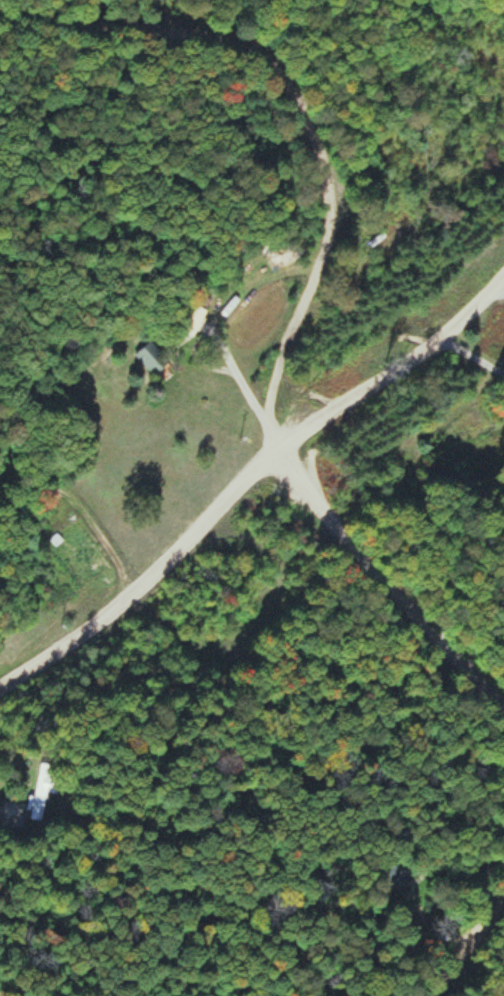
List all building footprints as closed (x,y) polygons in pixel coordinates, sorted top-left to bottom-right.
[(174,325),(193,336),(207,309),(188,299),(174,325)] [(169,361),(149,340),(134,355),(154,376),(169,361)] [(6,801),(2,827),(25,831),(27,819),(41,821),(46,791),(55,793),(60,767),(39,763),(33,796),(28,795),(27,804),(6,801)] [(403,889),(410,870),(392,863),(385,882),(403,889)]
